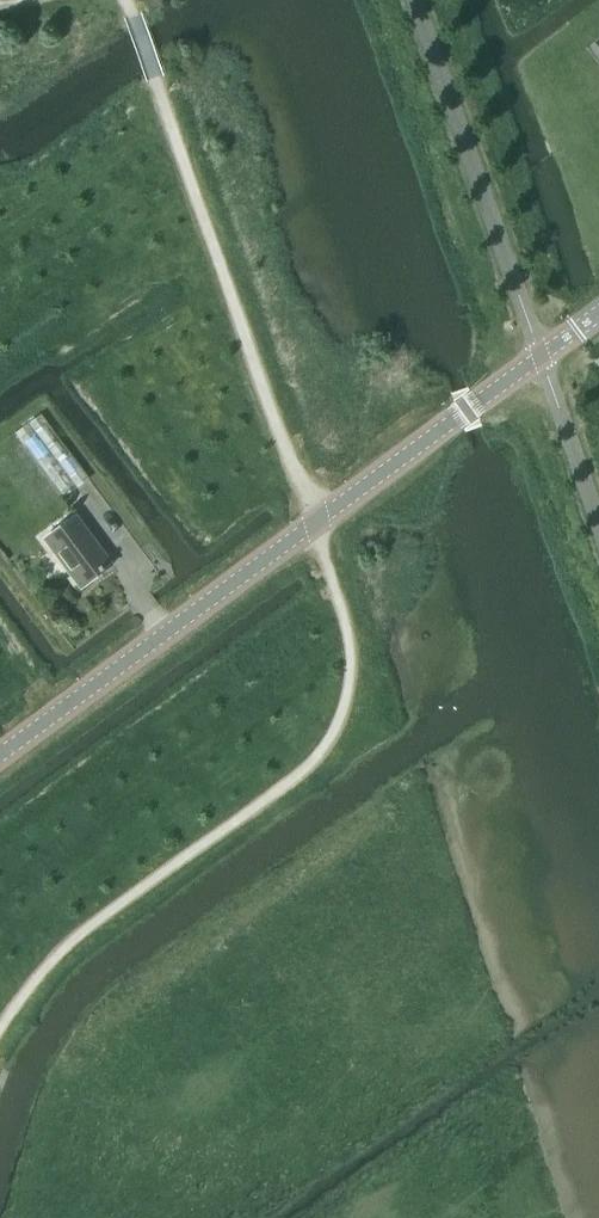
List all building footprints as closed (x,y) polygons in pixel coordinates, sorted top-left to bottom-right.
[(76,487),(88,478),(41,413),(16,431),(64,497),(76,487)] [(81,587),(113,563),(77,515),(45,539),(81,587)]
